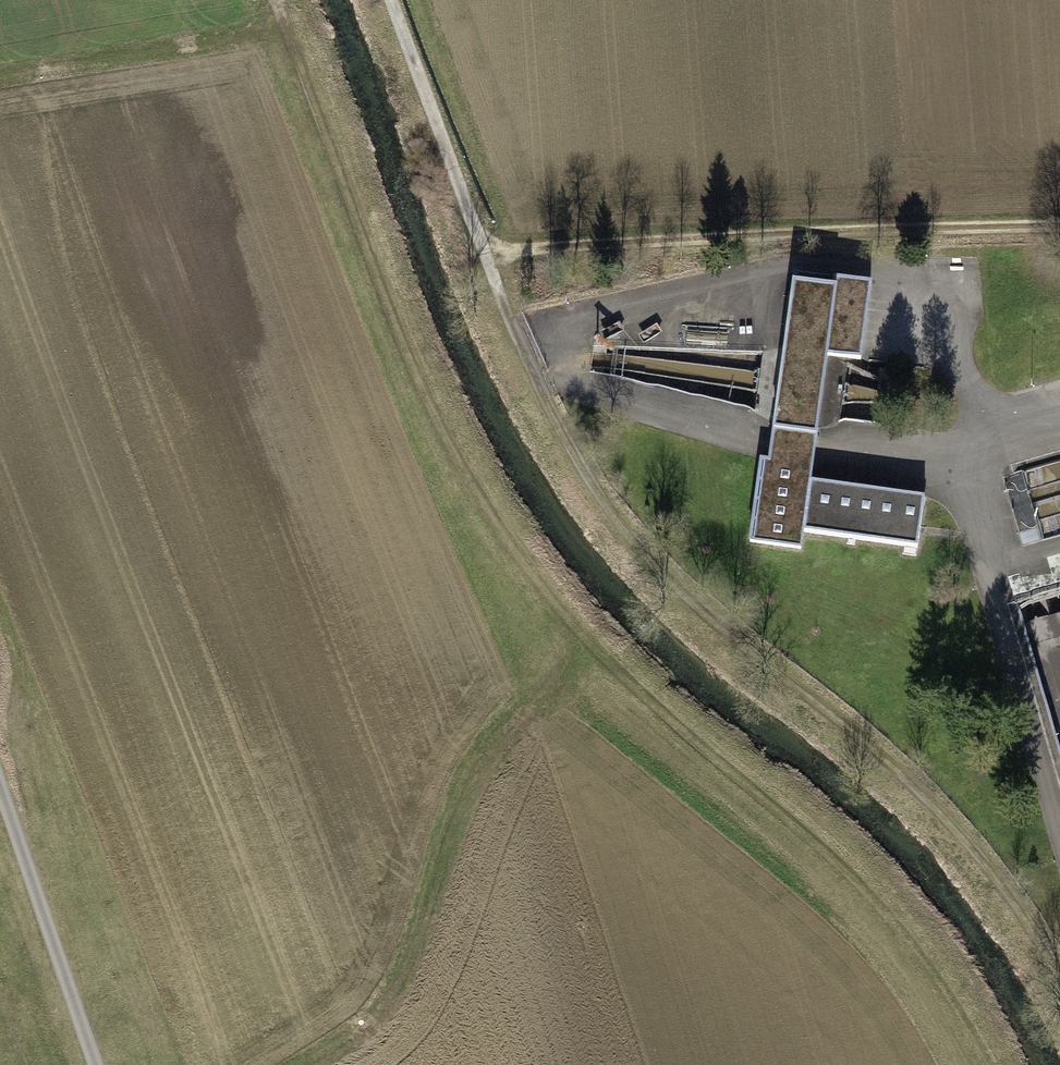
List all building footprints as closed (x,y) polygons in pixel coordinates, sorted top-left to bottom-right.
[(818,419),(848,424),(858,364),(868,295),(838,290),(835,304),(818,419)] [(835,304),(789,297),(784,328),(771,411),(750,550),(797,557),(799,540),(807,487),(818,419),(835,304)] [(903,432),(912,372),(858,364),(848,424),(903,432)] [(912,557),(920,504),(807,487),(799,540),(912,557)]
